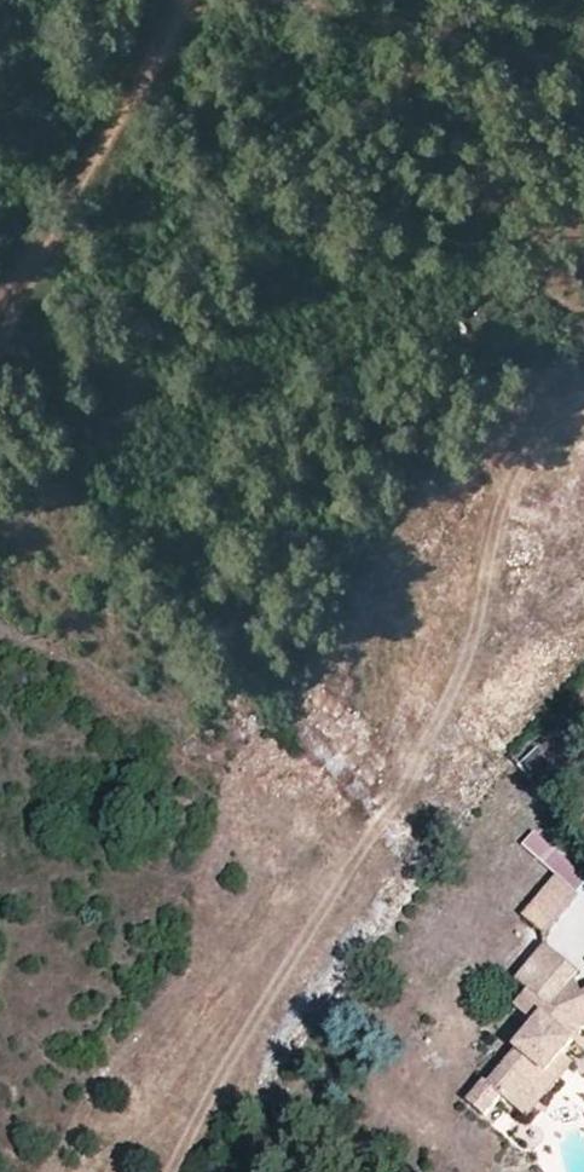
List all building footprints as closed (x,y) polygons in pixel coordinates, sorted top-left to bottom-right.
[(578,894),(556,875),(522,914),(547,935),(578,894)] [(545,948),(517,979),(526,988),(512,1005),(535,1025),(486,1084),(482,1081),(466,1101),(485,1118),(501,1097),(510,1105),(539,1070),(545,1077),(564,1057),(583,1030),(583,991),(580,992),(575,981),(579,975),(545,948)] [(574,1064),(564,1057),(545,1077),(539,1070),(510,1105),(527,1118),(574,1064)]
